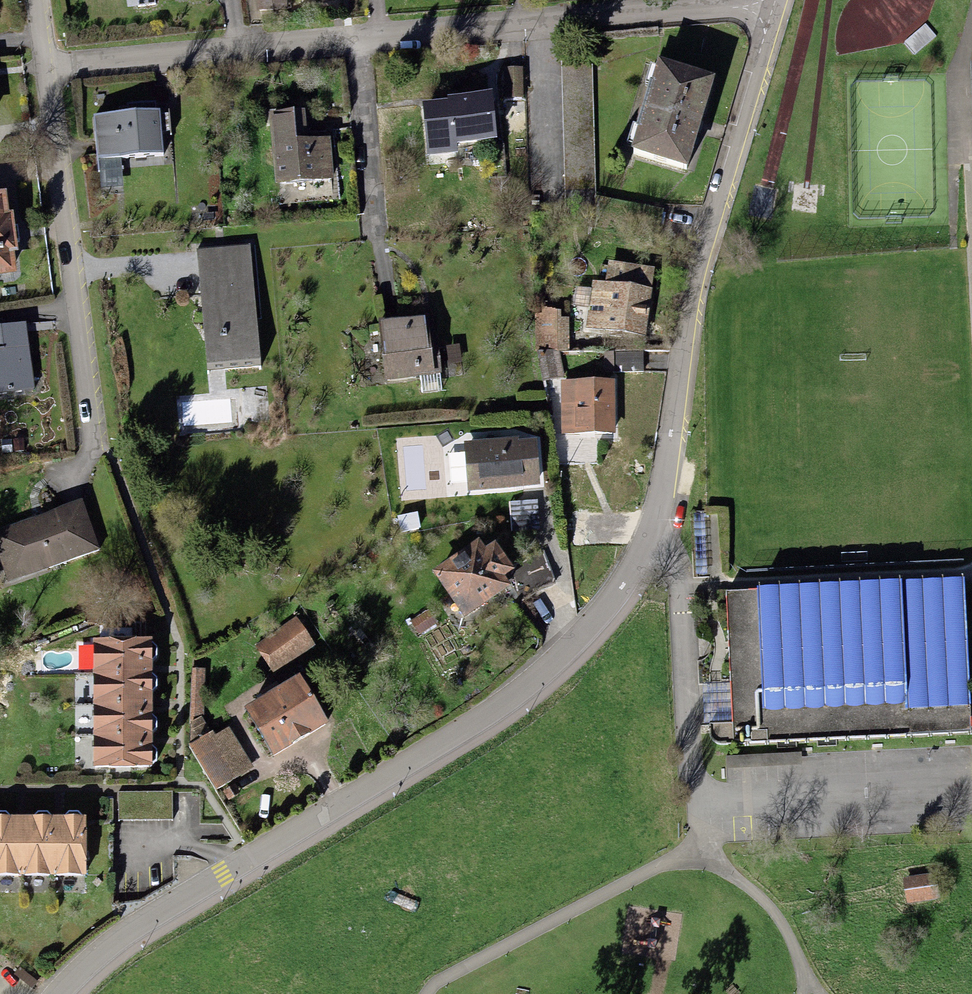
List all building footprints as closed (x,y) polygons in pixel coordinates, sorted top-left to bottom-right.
[(257,11),(289,9),(288,0),(256,0),(257,11)] [(659,56),(630,147),(687,165),(715,73),(659,56)] [(664,208),(595,196),(593,63),(561,65),(567,215),(580,217),(580,222),(658,238),(664,208)] [(523,66),(504,67),(505,99),(524,98),(523,66)] [(449,98),(422,101),(428,153),(458,149),(457,141),(498,136),(492,89),(449,94),(449,98)] [(129,111),(93,114),(97,158),(99,158),(121,156),(164,152),(160,108),(156,108),(155,100),(128,102),(129,111)] [(268,111),(274,184),(334,178),(330,137),(308,139),(305,108),(268,111)] [(121,156),(99,158),(101,188),(123,186),(121,156)] [(17,271),(15,251),(18,250),(13,210),(9,211),(6,189),(0,190),(0,273),(17,271)] [(251,243),(197,248),(208,362),(261,358),(251,243)] [(605,282),(592,280),(585,327),(645,336),(655,267),(609,260),(605,282)] [(560,310),(536,307),(538,349),(570,348),(569,318),(560,317),(560,310)] [(379,319),(385,379),(419,375),(440,373),(442,373),(439,347),(432,347),(428,313),(379,319)] [(0,325),(0,393),(34,389),(26,322),(0,325)] [(559,350),(538,351),(544,381),(565,377),(559,350)] [(643,350),(604,351),(604,372),(644,371),(643,350)] [(440,373),(419,375),(421,393),(442,391),(440,373)] [(615,379),(561,380),(561,433),(616,432),(615,379)] [(519,436),(465,441),(469,491),(541,484),(537,438),(520,439),(519,436)] [(0,527),(0,560),(8,583),(100,549),(82,498),(0,527)] [(538,500),(509,502),(511,531),(540,529),(538,500)] [(417,511),(397,516),(401,532),(421,527),(417,511)] [(696,574),(708,573),(705,513),(693,513),(696,574)] [(479,537),(433,570),(465,615),(511,583),(505,574),(514,567),(495,540),(486,546),(479,537)] [(530,554),(514,567),(505,574),(511,583),(524,602),(538,590),(556,582),(543,549),(530,554)] [(963,578),(725,589),(730,704),(731,722),(710,723),(710,735),(714,742),(722,744),(970,731),(963,578)] [(437,623),(429,610),(410,621),(419,634),(437,623)] [(297,617),(254,644),(273,673),(315,645),(297,617)] [(152,637),(93,638),(94,674),(152,673),(152,661),(157,656),(157,645),(152,641),(152,637)] [(206,668),(193,668),(191,721),(204,713),(206,668)] [(152,673),(94,674),(93,704),(153,703),(152,690),(157,686),(157,676),(152,673)] [(300,673),(243,706),(273,755),(329,722),(300,673)] [(153,703),(93,704),(94,732),(153,732),(157,729),(157,718),(153,714),(153,703)] [(191,721),(189,744),(217,790),(241,775),(217,735),(204,713),(191,721)] [(229,727),(217,735),(241,775),(254,766),(229,727)] [(153,732),(94,732),(94,765),(153,765),(157,761),(157,749),(153,745),(153,732)] [(223,791),(228,800),(240,793),(234,784),(223,791)] [(173,791),(118,792),(118,821),(174,820),(173,791)] [(65,815),(53,815),(54,874),(87,874),(87,815),(82,815),(79,810),(68,810),(65,815)] [(22,875),(22,814),(10,814),(6,811),(0,811),(0,875),(22,875)] [(35,815),(22,814),(22,875),(54,874),(53,815),(52,815),(48,811),(37,811),(35,815)] [(936,873),(903,878),(907,903),(940,898),(936,873)]
